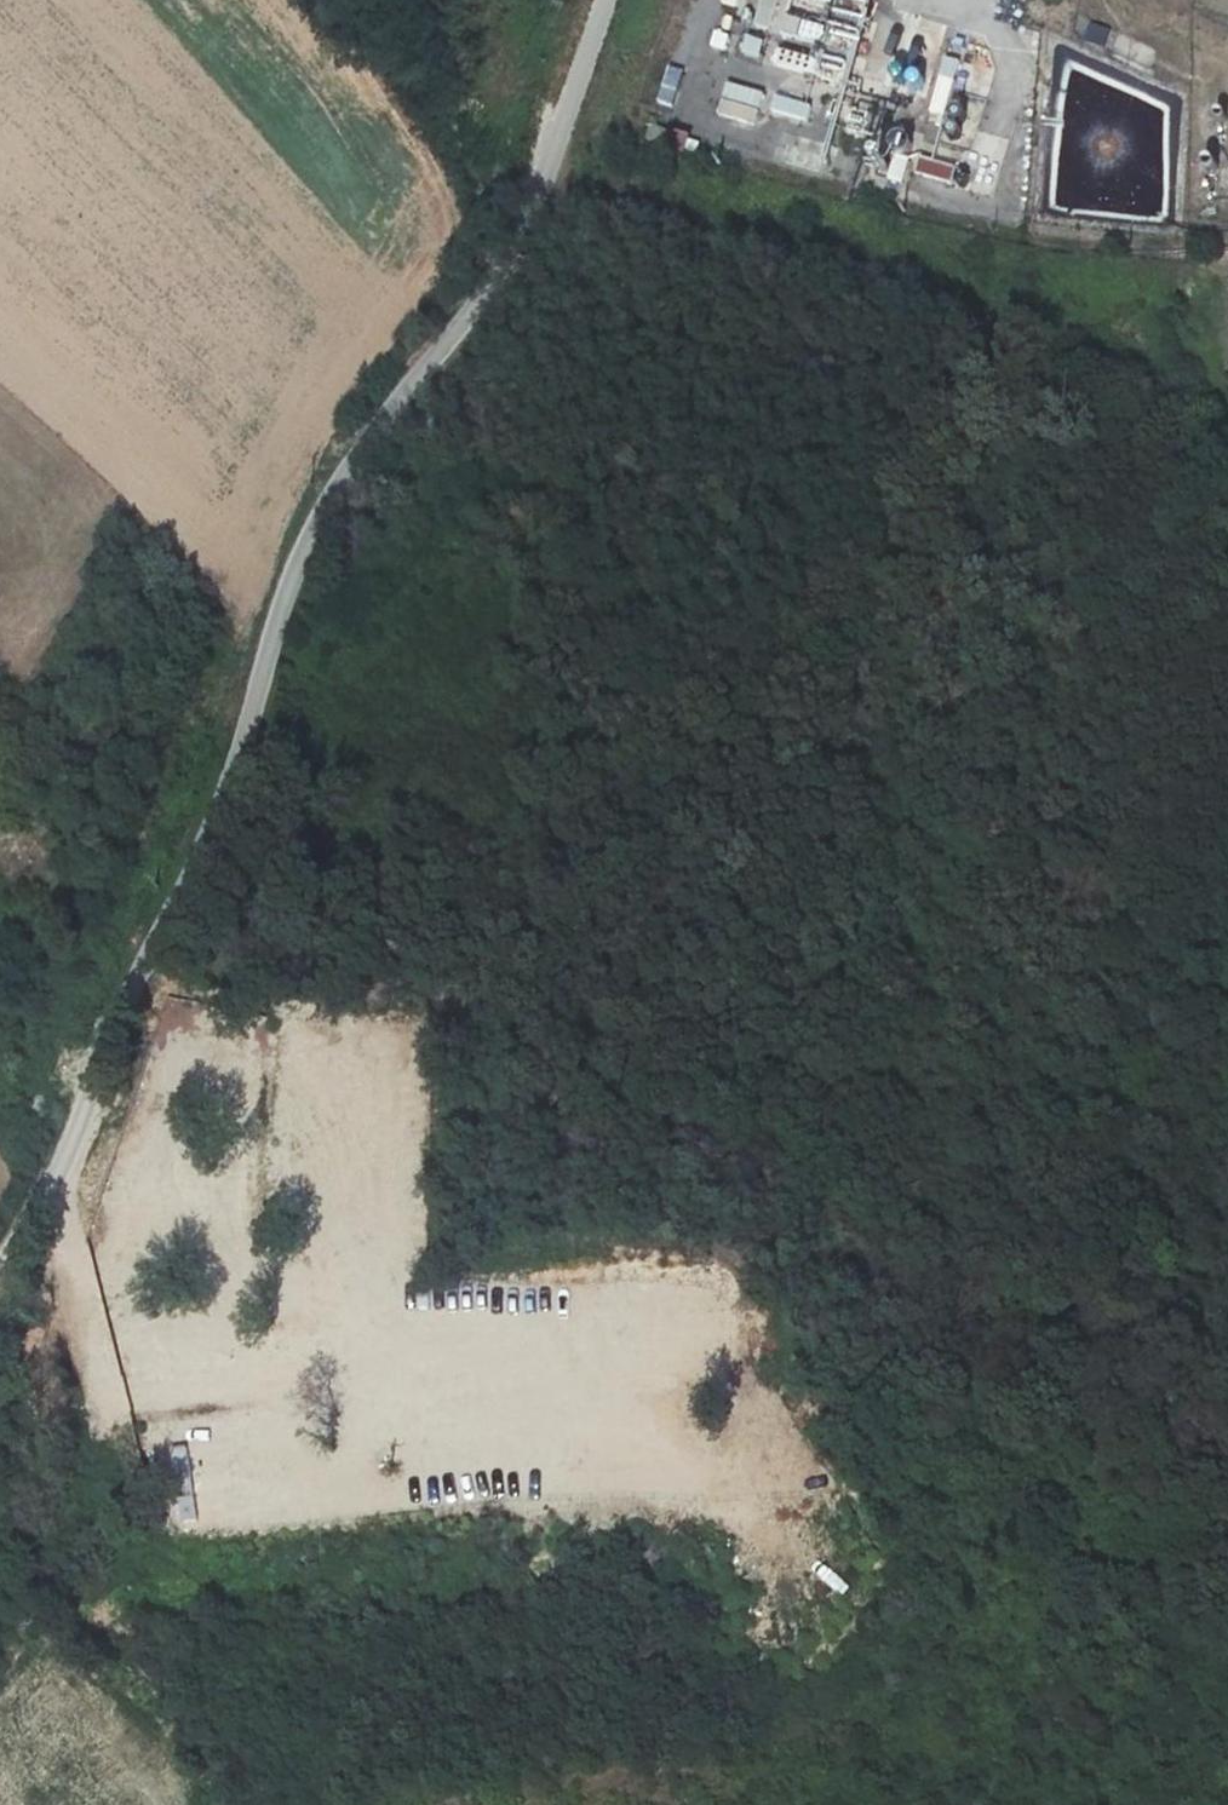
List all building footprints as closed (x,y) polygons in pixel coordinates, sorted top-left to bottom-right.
[(910,0),(722,0),(710,36),(879,96),(910,0)] [(916,103),(975,125),(1012,0),(949,0),(916,103)] [(1090,22),(1085,39),(1105,45),(1110,27),(1090,22)] [(679,112),(686,76),(671,73),(665,110),(679,112)] [(724,124),(764,127),(766,92),(726,90),(724,124)] [(778,101),(775,119),(812,126),(816,108),(778,101)] [(654,135),(651,150),(702,159),(704,145),(654,135)] [(926,163),(922,178),(957,187),(961,172),(926,163)]
